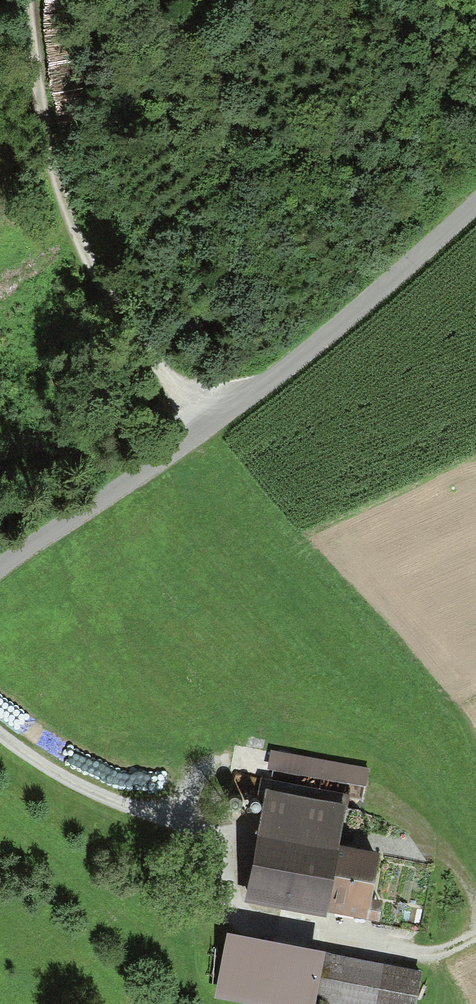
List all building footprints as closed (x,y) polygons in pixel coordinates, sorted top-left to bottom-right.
[(366,765),(272,749),(269,764),(363,781),(366,765)] [(222,925),(209,996),(253,1003),(310,1003),(320,952),(322,944),(222,925)] [(310,1003),(408,1003),(415,970),(320,952),(310,1003)]
